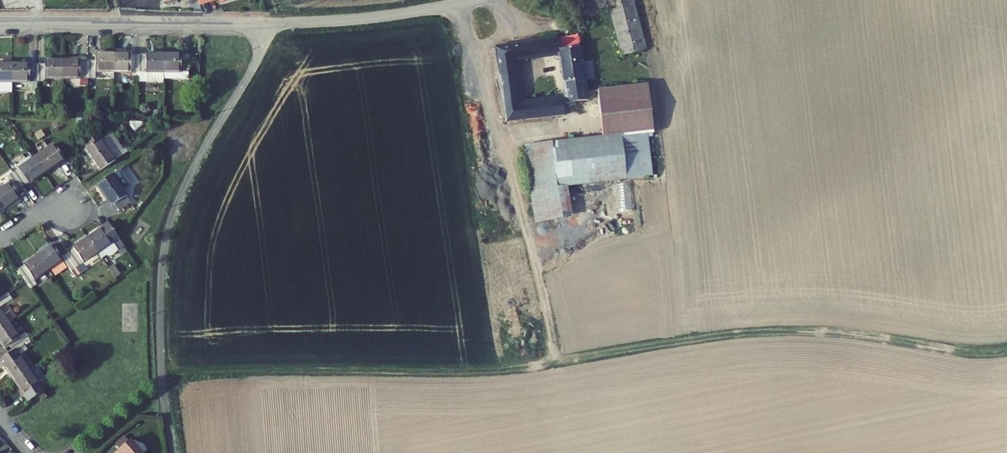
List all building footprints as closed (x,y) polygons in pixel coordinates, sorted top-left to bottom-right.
[(628,44),(653,40),(646,0),(621,0),(628,44)] [(506,37),(519,115),(575,108),(573,92),(529,99),(521,51),(570,43),(578,93),(599,90),(589,22),(506,37)] [(101,48),(93,48),(93,65),(102,65),(102,58),(118,59),(118,39),(101,39),(101,48)] [(135,39),(118,39),(118,59),(143,59),(142,41),(136,41),(135,39)] [(150,41),(142,41),(143,59),(168,59),(168,40),(150,39),(150,41)] [(184,40),(168,40),(168,59),(193,59),(193,41),(185,42),(184,40)] [(50,51),(42,51),(42,69),(50,69),(50,64),(68,65),(67,46),(50,46),(50,51)] [(85,46),(67,46),(68,65),(93,65),(93,48),(85,49),(85,46)] [(16,49),(0,49),(0,76),(16,76),(16,69),(16,49)] [(35,49),(16,49),(16,69),(42,69),(42,51),(35,51),(35,49)] [(667,122),(663,78),(662,77),(613,81),(617,127),(537,135),(544,208),(583,205),(580,174),(666,165),(664,146),(662,123),(667,122)] [(88,139),(102,161),(119,150),(105,129),(106,127),(101,121),(88,129),(92,136),(88,139)] [(56,132),(34,146),(45,163),(67,148),(56,132)] [(14,162),(23,175),(30,171),(31,172),(45,163),(34,146),(13,161),(14,162)] [(8,197),(23,187),(18,179),(23,175),(14,162),(0,171),(0,185),(8,197)] [(119,199),(124,206),(135,199),(130,192),(133,190),(129,184),(134,181),(124,166),(104,180),(117,200),(119,199)] [(8,197),(0,185),(0,202),(8,197)] [(107,223),(92,234),(103,249),(109,257),(129,243),(115,220),(108,225),(107,223)] [(79,244),(72,249),(85,268),(92,263),(89,259),(103,249),(92,234),(78,244),(79,244)] [(57,240),(43,250),(54,265),(68,256),(79,272),(85,268),(72,249),(66,253),(57,240)] [(29,261),(24,265),(37,284),(43,281),(39,275),(54,265),(43,250),(28,260),(29,261)] [(13,313),(3,299),(9,295),(5,289),(0,292),(0,322),(13,313)] [(13,344),(28,334),(13,313),(0,322),(0,329),(6,338),(8,337),(13,344)] [(2,351),(16,372),(33,361),(23,347),(32,340),(28,334),(13,344),(2,351)] [(32,390),(39,385),(46,381),(33,361),(16,372),(26,386),(28,385),(32,390)] [(39,385),(43,392),(50,387),(46,381),(39,385)] [(115,452),(116,452),(145,452),(146,452),(134,437),(115,452)] [(0,446),(0,452),(8,452),(2,445),(0,446)]
